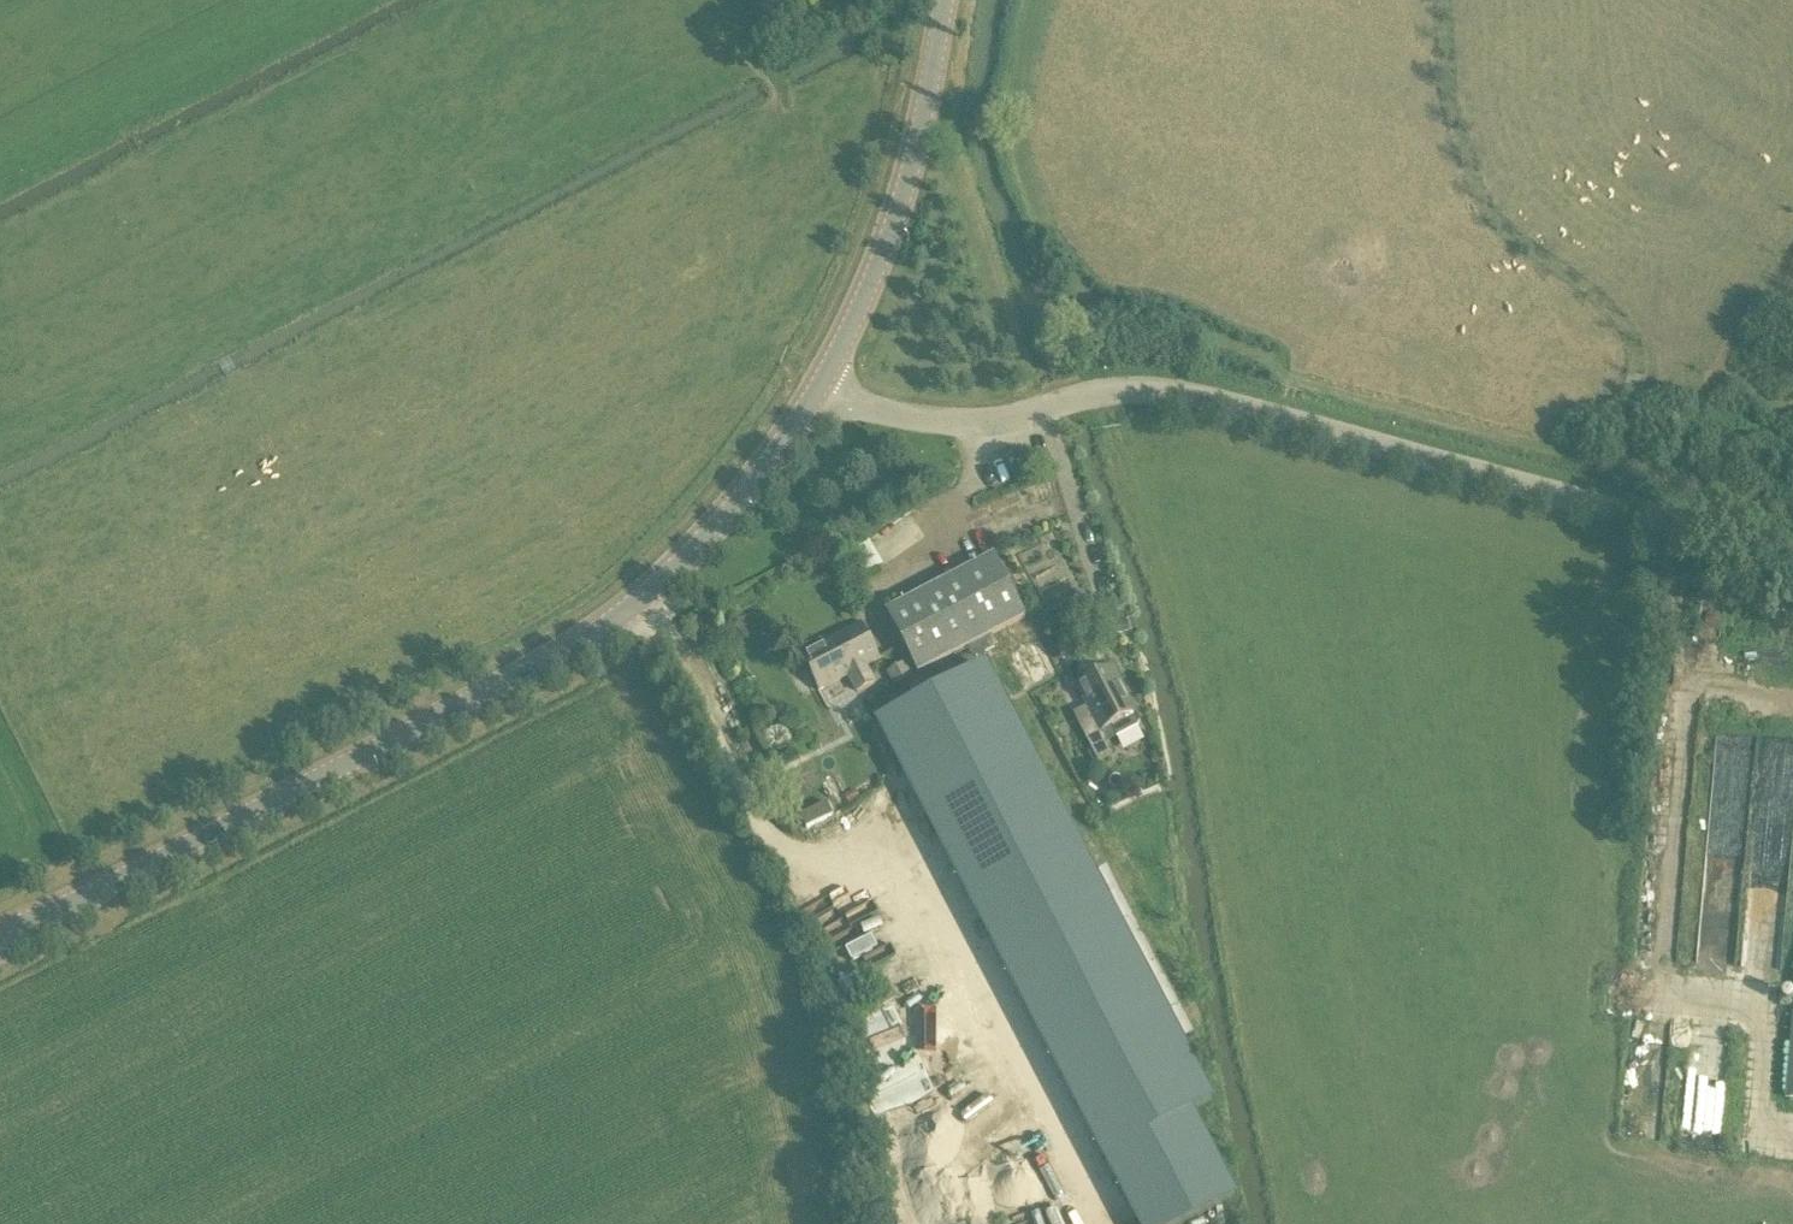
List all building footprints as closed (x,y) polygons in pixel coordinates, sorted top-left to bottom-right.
[(875,686),(867,668),(880,662),(861,626),(801,657),(819,693),(847,680),(856,695),(875,686)] [(894,688),(913,679),(905,664),(886,673),(894,688)] [(1107,744),(1138,729),(1140,723),(1113,667),(1075,686),(1087,708),(1073,715),(1092,752),(1088,754),(1093,765),(1112,755),(1107,744)] [(884,728),(927,810),(1132,1223),(1143,1223),(1224,1182),(1191,1113),(1205,1105),(1177,1046),(1192,1037),(1102,865),(1088,872),(992,676),(884,728)]
